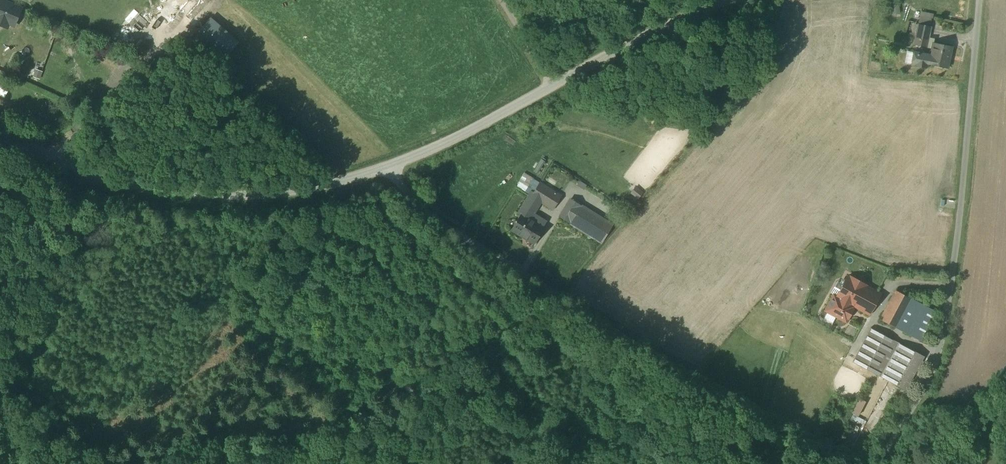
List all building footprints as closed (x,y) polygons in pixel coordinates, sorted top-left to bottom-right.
[(8,28),(9,24),(14,26),(21,9),(1,0),(0,2),(0,25),(8,28)] [(226,59),(243,41),(214,16),(198,33),(226,59)] [(918,24),(914,45),(926,47),(931,27),(918,24)] [(917,53),(914,65),(926,67),(927,64),(947,68),(949,60),(950,61),(951,54),(950,54),(952,47),(933,43),(931,56),(917,53)] [(35,68),(33,76),(40,79),(43,71),(35,68)] [(529,204),(536,209),(540,202),(553,210),(562,196),(540,183),(527,204),(528,205),(529,204)] [(638,186),(632,193),(639,199),(645,192),(638,186)] [(571,199),(560,217),(594,238),(605,220),(571,199)] [(521,214),(512,230),(534,244),(544,228),(530,219),(536,209),(529,204),(528,205),(522,215),(521,214)] [(834,295),(825,311),(846,322),(855,306),(870,314),(881,295),(848,277),(837,297),(834,295)] [(896,291),(880,320),(920,341),(936,312),(896,291)] [(871,328),(853,362),(905,390),(923,356),(871,328)] [(859,398),(854,414),(862,416),(867,400),(859,398)]
